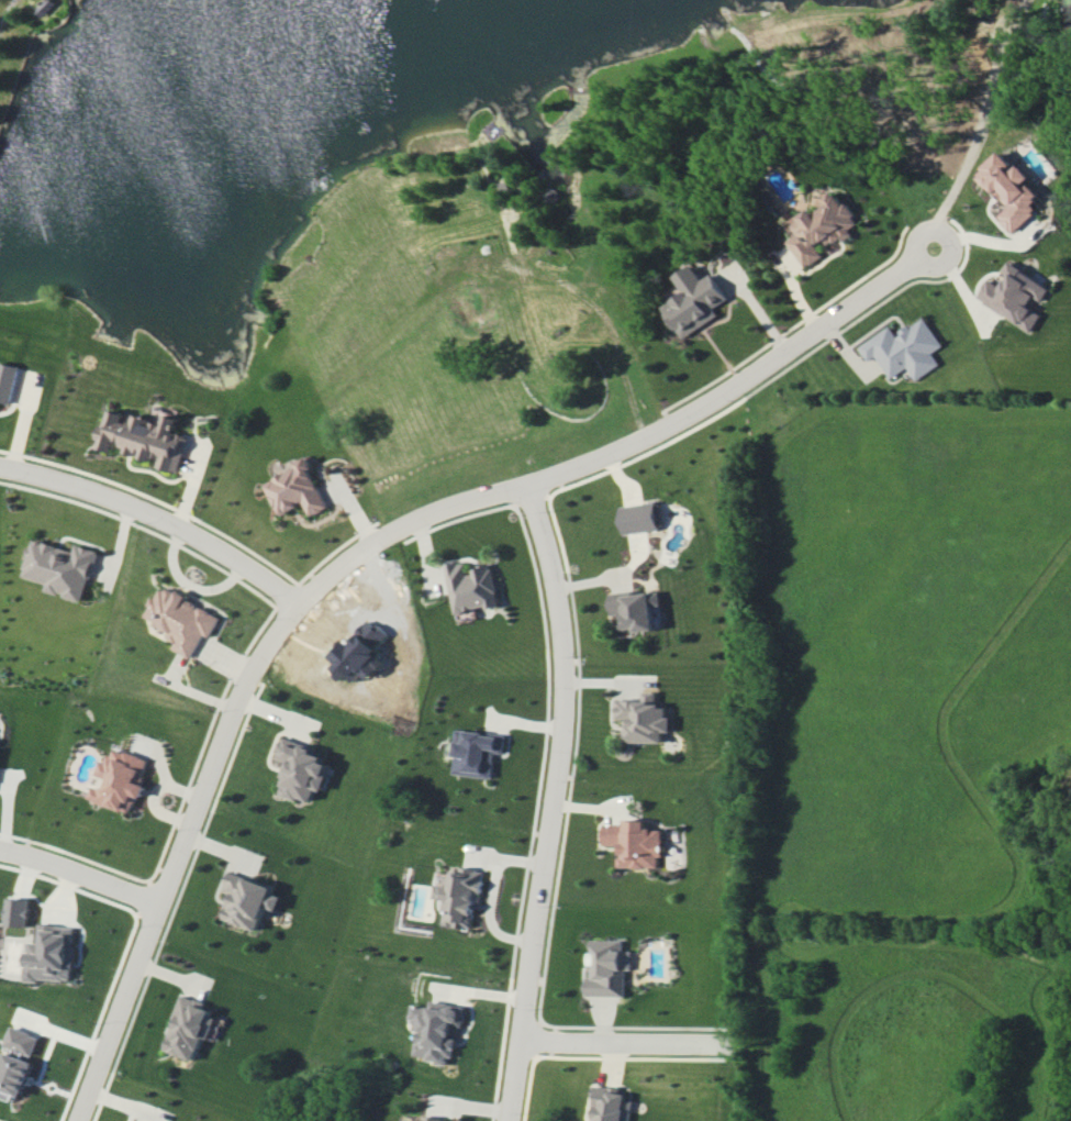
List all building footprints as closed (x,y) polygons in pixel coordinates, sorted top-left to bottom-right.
[(57,17),(67,2),(65,0),(56,0),(49,11),(57,17)] [(1039,210),(1033,204),(1041,196),(1026,181),(1031,176),(1019,163),(1016,167),(1001,151),(977,173),(1008,207),(998,216),(1014,233),(1039,210)] [(803,268),(823,256),(816,245),(826,240),(830,246),(852,233),(849,228),(857,223),(837,189),(821,199),(824,204),(791,223),(797,233),(786,239),(803,268)] [(1051,288),(1010,261),(996,282),(989,277),(977,296),(1032,331),(1043,314),(1029,305),(1035,296),(1042,301),(1051,288)] [(682,338),(718,315),(713,308),(727,299),(711,273),(701,280),(691,264),(673,276),(683,292),(662,306),(682,338)] [(915,380),(939,364),(932,352),(942,345),(923,316),(895,334),(889,326),(858,346),(868,361),(876,356),(890,378),(907,367),(915,380)] [(19,366),(0,362),(0,401),(10,403),(19,366)] [(175,472),(185,434),(172,431),(174,423),(105,405),(94,447),(110,452),(113,442),(125,445),(123,452),(156,460),(154,467),(175,472)] [(329,507),(307,460),(264,480),(280,515),(304,503),(310,516),(329,507)] [(623,534),(663,528),(659,500),(619,506),(623,534)] [(96,551),(74,544),(72,550),(32,539),(21,576),(46,583),(44,591),(81,601),(96,551)] [(456,614),(500,605),(492,565),(470,569),(468,561),(446,565),(456,614)] [(191,658),(205,633),(210,636),(221,616),(164,584),(143,623),(164,635),(164,636),(176,642),(173,648),(191,658)] [(613,615),(620,614),(622,631),(655,627),(653,606),(661,605),(659,591),(633,594),(633,590),(611,593),(613,615)] [(617,698),(617,719),(629,719),(629,742),(664,742),(664,731),(671,731),(672,706),(658,705),(658,692),(644,691),(644,699),(617,698)] [(495,752),(504,753),(506,735),(466,731),(465,741),(456,740),(452,774),(492,778),(495,752)] [(278,793),(309,803),(314,788),(321,790),(331,761),(313,755),(316,748),(281,736),(275,757),(288,762),(278,793)] [(131,813),(137,796),(139,797),(151,760),(113,748),(109,761),(101,759),(96,775),(109,779),(106,789),(94,785),(89,800),(131,813)] [(603,822),(603,845),(619,845),(620,867),(657,867),(657,856),(662,856),(662,829),(646,830),(646,822),(603,822)] [(477,893),(484,894),(485,870),(469,869),(469,872),(452,871),(452,885),(444,885),(443,901),(447,901),(446,925),(475,927),(477,893)] [(258,929),(265,907),(277,910),(281,896),(271,893),(274,886),(229,872),(223,890),(231,892),(223,919),(258,929)] [(31,926),(32,898),(9,897),(7,925),(31,926)] [(27,979),(74,981),(76,926),(40,924),(39,942),(29,941),(27,979)] [(624,996),(624,970),(630,970),(631,951),(622,950),(622,940),(589,939),(589,995),(624,996)] [(195,1059),(202,1036),(210,1039),(218,1011),(181,1000),(166,1051),(195,1059)] [(468,1007),(434,1000),(432,1008),(417,1005),(413,1024),(423,1027),(417,1056),(452,1064),(458,1038),(452,1037),(455,1025),(464,1027),(468,1007)] [(33,1059),(40,1035),(9,1025),(0,1053),(0,1088),(25,1095),(36,1059),(33,1059)] [(632,1100),(625,1100),(626,1089),(596,1087),(593,1120),(630,1120),(632,1100)]
